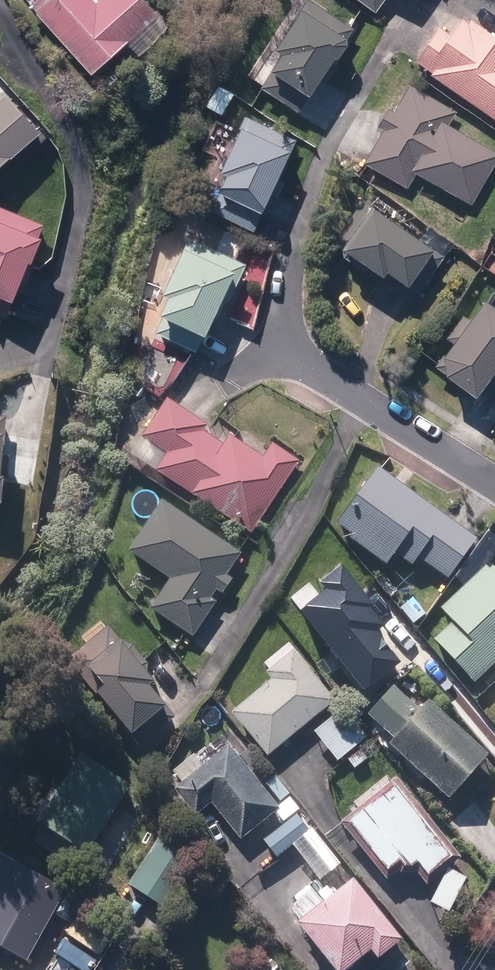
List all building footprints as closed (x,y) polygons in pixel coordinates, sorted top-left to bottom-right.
[(91,75),(129,41),(141,55),(169,30),(142,0),(101,0),(96,4),(93,0),(39,0),(31,7),(91,75)] [(374,12),(383,0),(358,0),(374,12)] [(309,100),(335,62),(331,59),(351,31),(307,1),(301,9),(274,48),(280,52),(267,70),(309,100)] [(439,26),(414,60),(494,120),(494,38),(462,14),(448,33),(439,26)] [(213,83),(201,104),(222,116),(234,95),(213,83)] [(414,176),(468,208),(494,164),(494,156),(445,125),(453,113),(408,85),(360,162),(406,190),(414,176)] [(65,103),(74,114),(86,104),(76,93),(65,103)] [(39,133),(6,95),(0,100),(0,167),(39,133)] [(246,228),(254,210),(262,213),(296,140),(244,116),(218,172),(223,174),(215,192),(207,209),(246,228)] [(331,241),(341,248),(383,276),(386,271),(418,293),(444,253),(370,204),(362,216),(352,209),(331,241)] [(4,319),(27,260),(30,261),(45,226),(0,208),(0,317),(4,319)] [(156,333),(196,352),(222,300),(228,303),(246,265),(189,238),(163,292),(169,295),(160,313),(165,315),(156,333)] [(484,384),(494,392),(494,307),(481,296),(440,353),(442,375),(474,398),(484,384)] [(207,433),(211,427),(167,398),(141,438),(165,454),(153,471),(250,536),(299,463),(272,444),(262,458),(227,434),(225,437),(221,443),(207,433)] [(377,467),(337,525),(349,534),(345,540),(384,568),(391,557),(408,568),(414,558),(449,582),(479,538),(377,467)] [(152,611),(193,640),(217,605),(211,601),(217,593),(223,596),(233,582),(226,577),(240,557),(164,505),(129,554),(171,582),(152,611)] [(328,589),(302,608),(363,690),(403,661),(379,630),(386,624),(342,565),(321,580),(328,589)] [(485,567),(441,609),(453,622),(433,641),(475,685),(494,666),(494,577),(485,567)] [(68,663),(140,749),(174,721),(149,690),(154,686),(108,631),(68,663)] [(262,672),(270,682),(230,715),(265,757),(335,701),(300,658),(292,648),(262,672)] [(365,712),(393,738),(387,744),(450,801),(490,758),(427,700),(417,712),(389,686),(365,712)] [(341,709),(315,733),(338,759),(365,736),(341,709)] [(173,773),(182,784),(174,790),(197,819),(212,807),(237,838),(276,806),(227,746),(222,751),(214,741),(173,773)] [(31,821),(86,857),(130,790),(81,758),(56,796),(49,792),(31,821)] [(390,877),(404,866),(407,871),(415,864),(429,881),(460,857),(438,830),(401,782),(348,824),(386,871),(390,877)] [(294,817),(264,841),(277,858),(307,834),(294,817)] [(161,837),(184,855),(193,844),(170,826),(161,837)] [(315,831),(293,846),(318,880),(339,865),(315,831)] [(128,888),(166,912),(195,867),(158,843),(128,888)] [(26,965),(65,893),(15,865),(0,892),(0,951),(26,965)] [(448,868),(428,903),(449,914),(469,879),(448,868)] [(301,920),(294,926),(331,969),(346,969),(367,953),(374,962),(400,940),(393,931),(350,879),(319,905),(309,893),(291,909),(301,920)]
